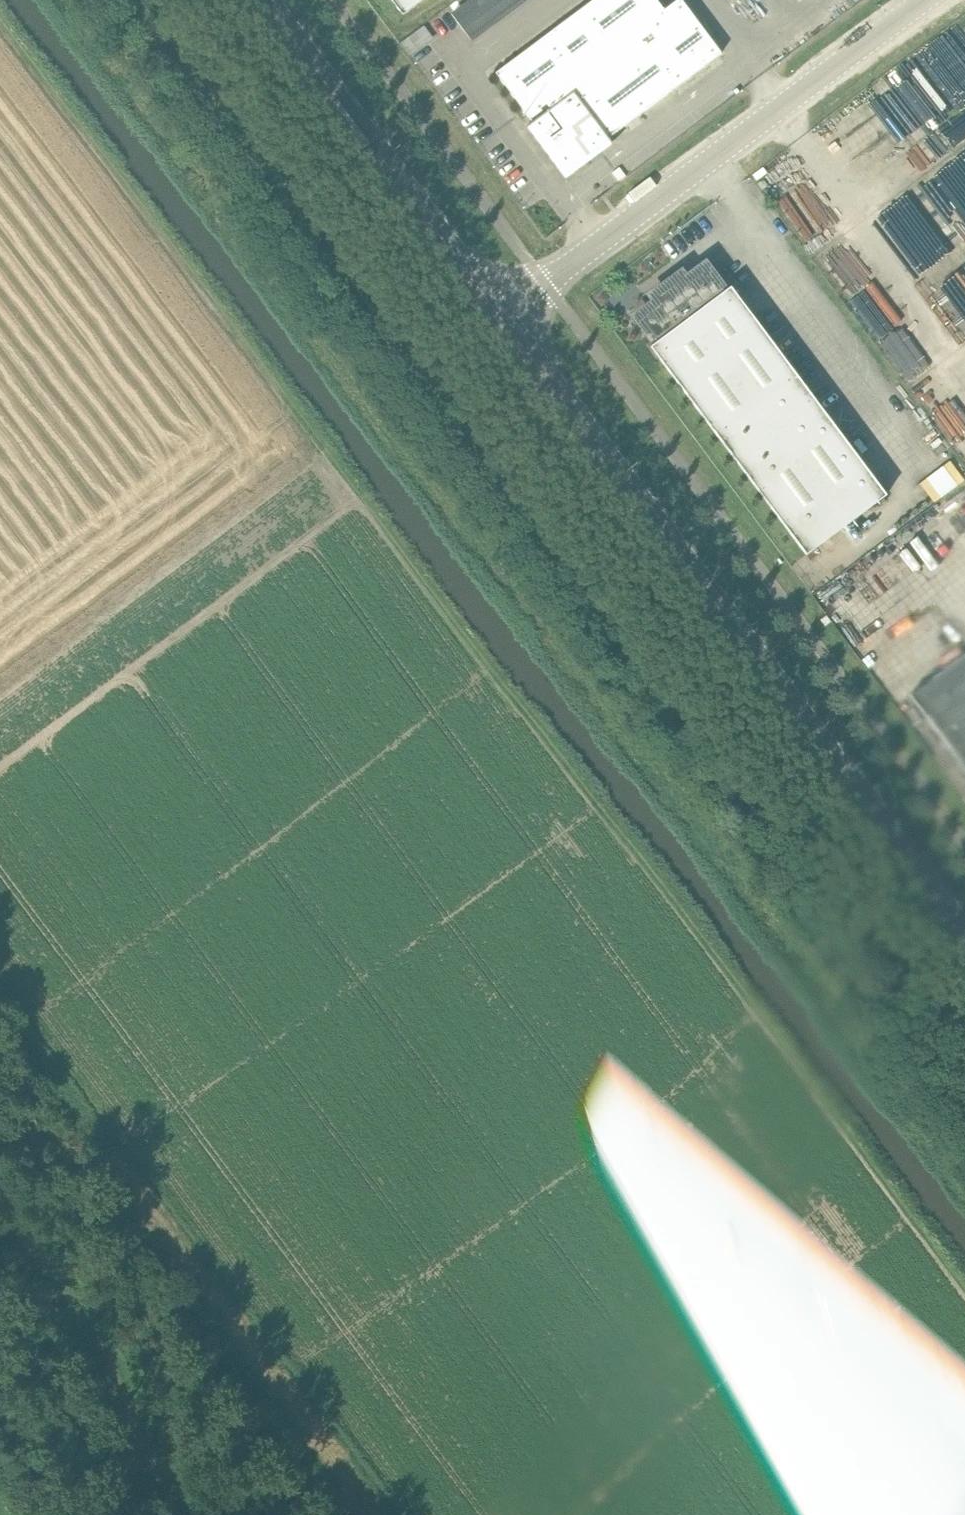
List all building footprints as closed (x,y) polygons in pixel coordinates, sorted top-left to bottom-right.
[(403,15),(423,0),(392,0),(403,15)] [(483,32),(535,4),(533,0),(472,0),(467,3),(483,32)] [(657,0),(593,0),(496,73),(533,122),(528,126),(529,127),(531,125),(563,168),(571,169),(609,140),(611,143),(612,142),(609,137),(722,53),(682,0),(677,0),(664,10),(657,0)] [(724,288),(706,264),(686,278),(682,272),(651,295),(656,301),(636,315),(654,340),(656,339),(658,341),(651,346),(806,554),(887,495),(731,286),(724,292),(722,289),(724,288)] [(948,465),(963,485),(964,483),(964,452),(948,465)] [(899,651),(934,623),(890,566),(854,594),(899,651)] [(911,694),(964,767),(964,653),(911,694)]
